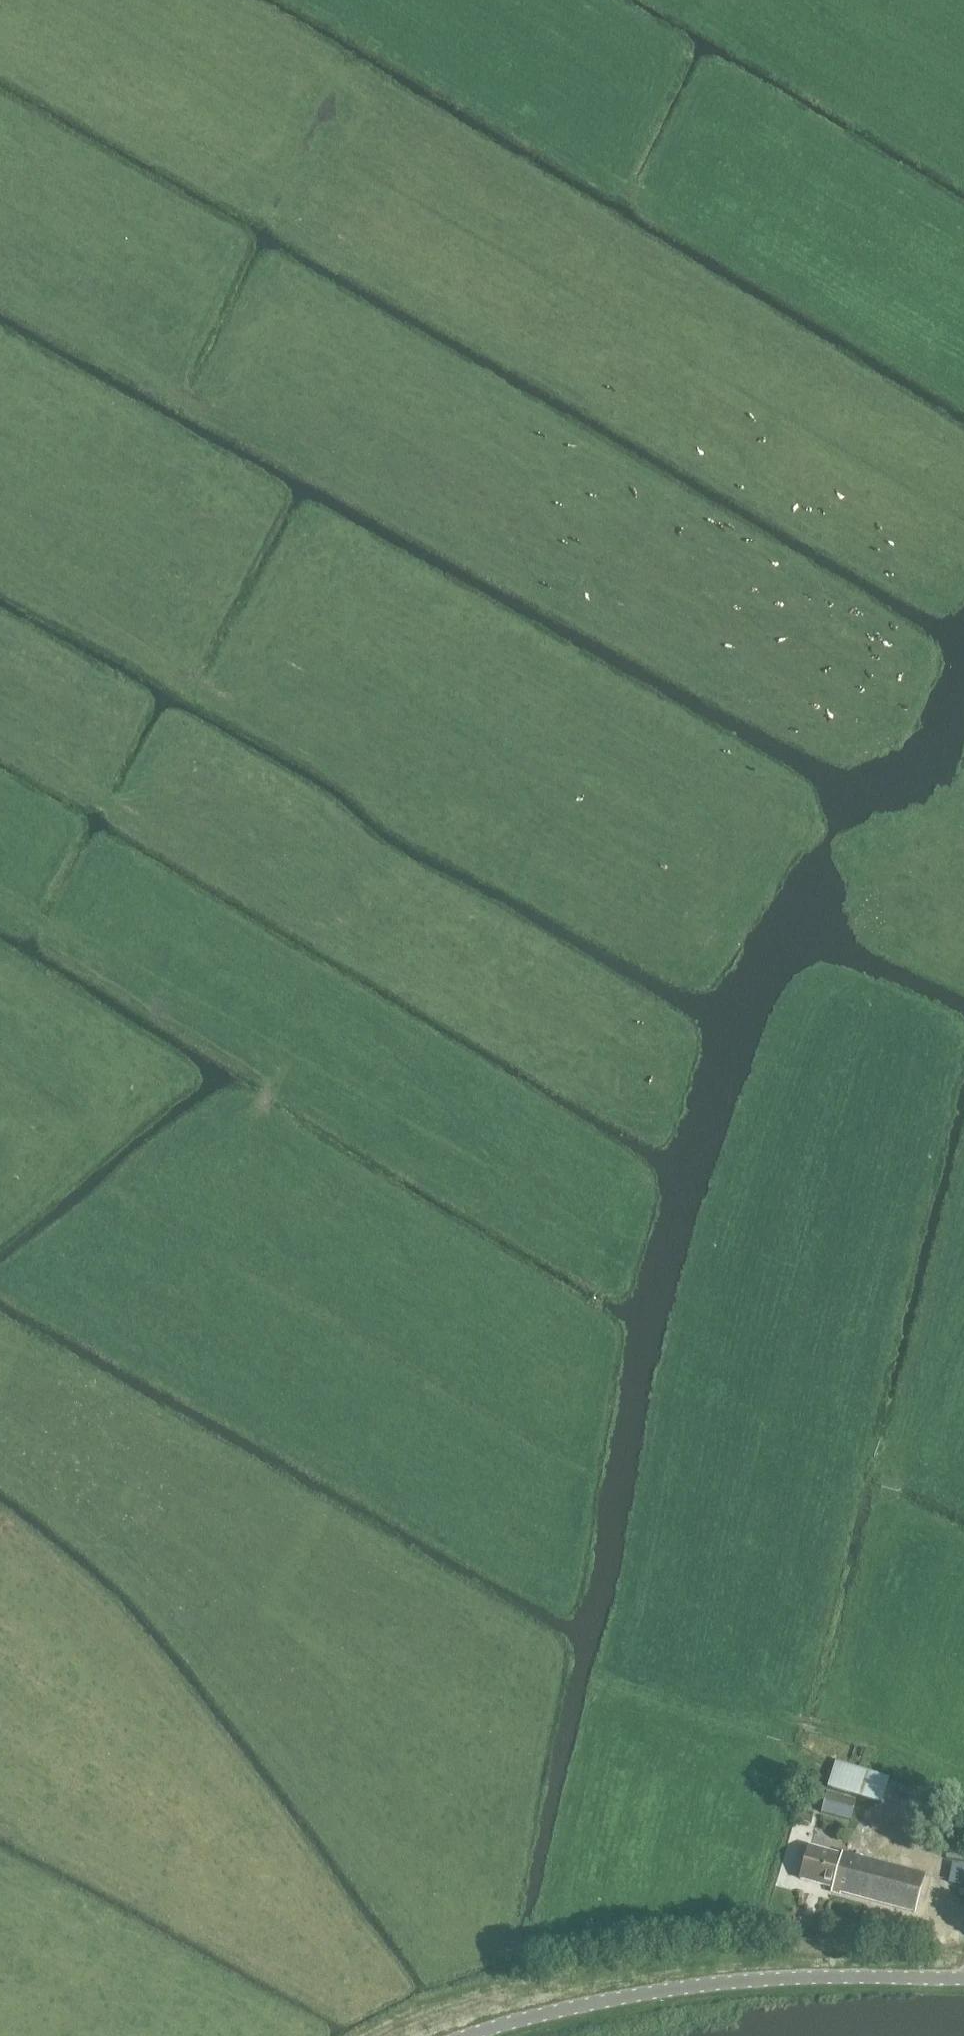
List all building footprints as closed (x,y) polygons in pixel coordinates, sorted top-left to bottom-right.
[(835,1761),(835,1762),(827,1789),(881,1805),(889,1778),(835,1761)] [(854,1811),(856,1800),(825,1794),(824,1803),(821,1814),(851,1821),(854,1811)] [(842,1855),(809,1847),(801,1879),(833,1888),(831,1892),(914,1913),(925,1875),(843,1852),(842,1855)] [(954,1863),(951,1880),(963,1882),(963,1864),(954,1863)]
